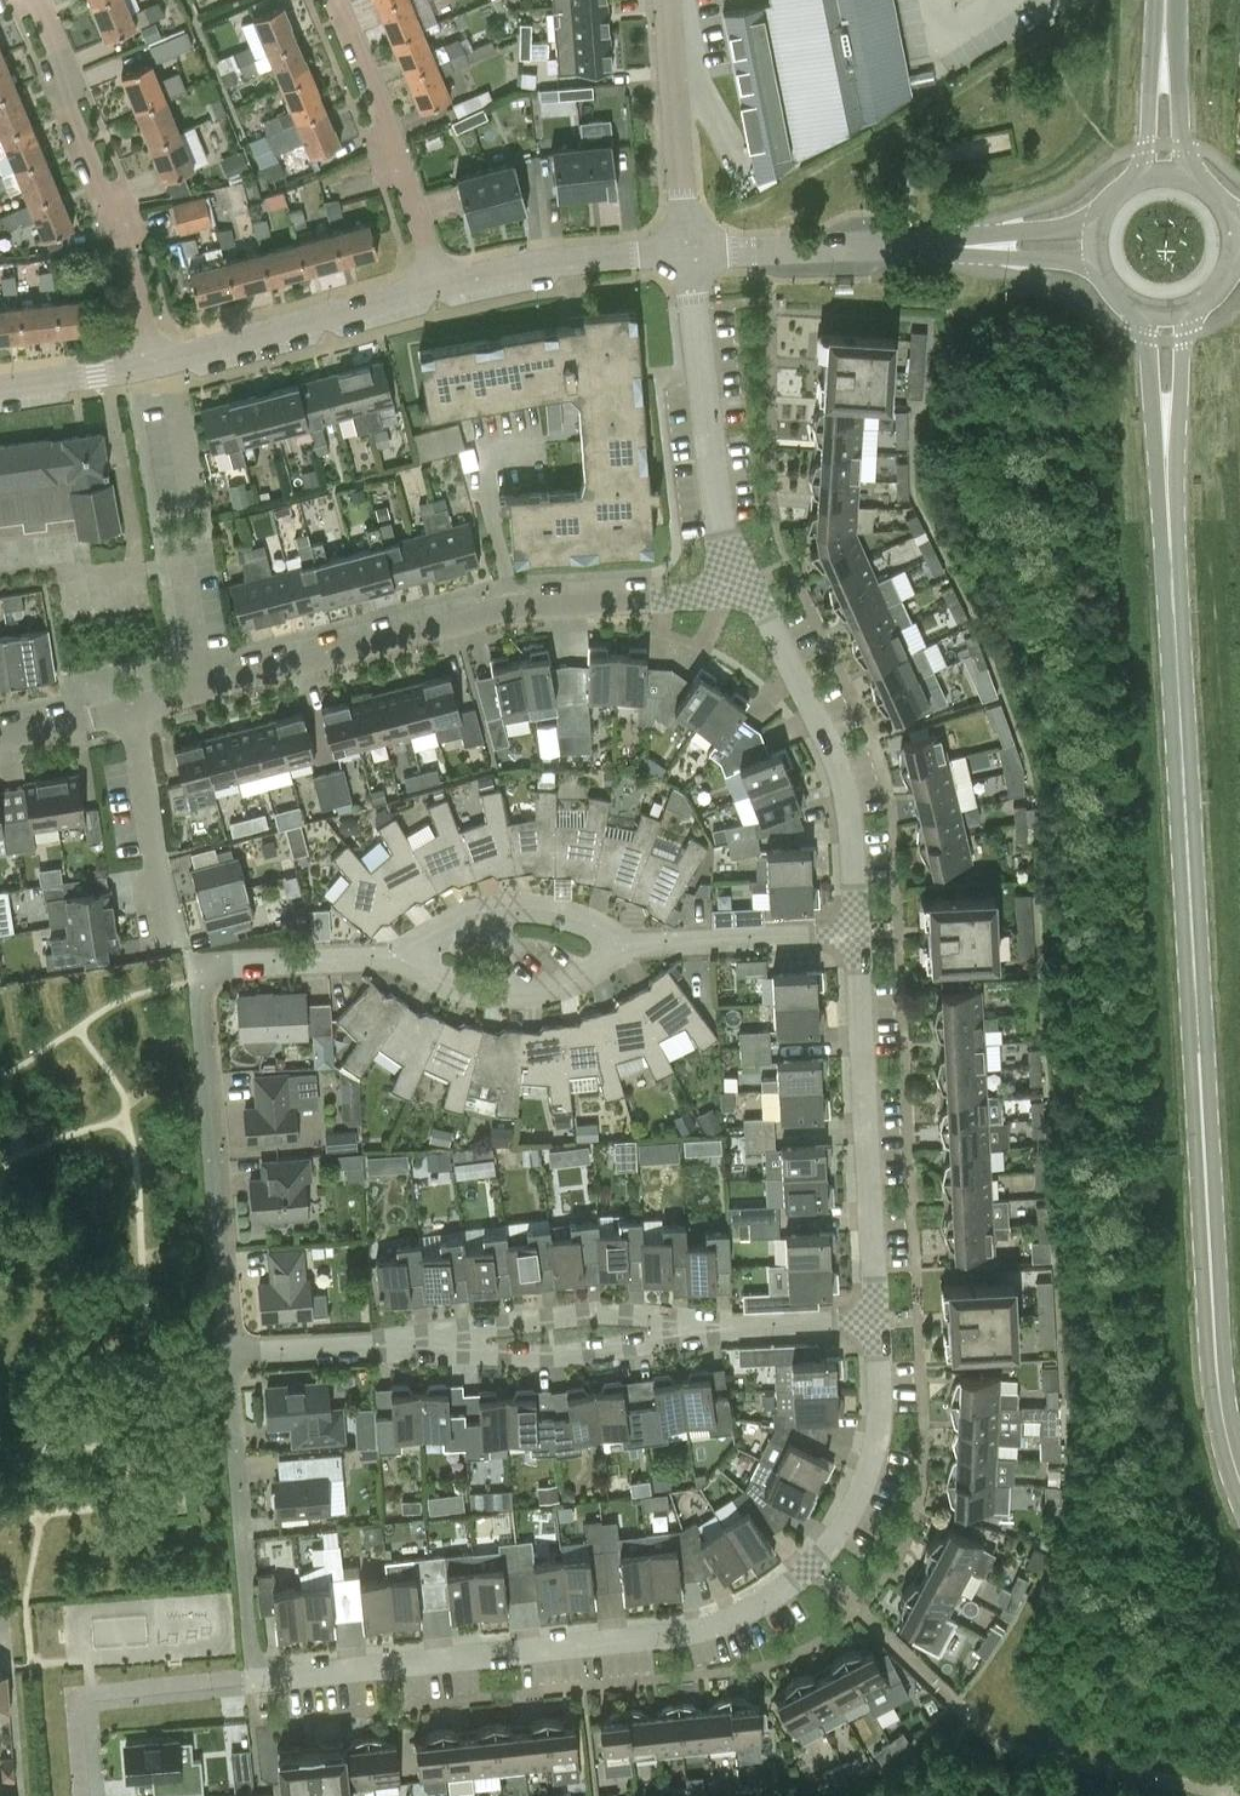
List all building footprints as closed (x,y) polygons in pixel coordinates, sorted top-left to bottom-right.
[(129,13),(123,0),(101,0),(92,4),(106,39),(166,14),(159,1),(129,13)] [(378,6),(385,23),(384,23),(391,41),(421,29),(409,0),(393,0),(378,6)] [(722,13),(732,73),(755,181),(912,95),(893,0),(768,0),(769,4),(742,10),(722,13)] [(552,6),(554,39),(608,35),(605,2),(552,6)] [(253,18),(267,53),(296,41),(289,25),(290,25),(282,6),(253,18)] [(519,42),(530,41),(531,25),(520,24),(519,42)] [(430,50),(421,29),(391,41),(399,59),(400,59),(407,75),(465,50),(458,38),(430,50)] [(150,45),(156,61),(193,47),(186,31),(150,45)] [(608,35),(554,39),(557,73),(556,73),(556,74),(611,70),(611,69),(610,69),(608,35)] [(450,98),(441,76),(497,52),(492,40),(466,51),(465,50),(407,75),(413,91),(412,91),(420,110),(450,98)] [(303,57),(296,41),(267,53),(282,88),(311,75),(304,57),(303,57)] [(530,41),(519,42),(519,58),(530,58),(530,41)] [(239,65),(255,58),(250,46),(215,60),(220,73),(239,65)] [(16,89),(2,54),(0,55),(0,96),(16,89)] [(260,70),(255,58),(239,65),(244,77),(260,70)] [(178,71),(157,80),(150,63),(121,75),(135,111),(165,98),(164,98),(186,89),(178,71)] [(282,88),(291,109),(245,128),(250,141),(325,110),(318,94),(319,94),(311,75),(282,88)] [(592,86),(575,87),(575,98),(593,97),(592,86)] [(558,100),(575,98),(575,87),(557,88),(558,100)] [(0,135),(30,123),(16,89),(0,96),(0,134),(0,135)] [(493,100),(488,89),(463,100),(462,99),(452,104),(453,106),(447,109),(451,119),(457,116),(457,117),(493,100)] [(215,118),(227,113),(220,96),(208,101),(215,118)] [(179,133),(165,98),(135,111),(150,145),(179,133)] [(470,114),(473,124),(487,118),(482,108),(470,114)] [(331,126),(325,110),(250,141),(261,165),(279,158),(276,152),(304,141),(311,157),(340,145),(332,126),(331,126)] [(473,124),(470,114),(452,123),(456,132),(473,124)] [(30,123),(0,135),(0,173),(0,174),(2,175),(15,170),(44,158),(30,123)] [(216,142),(188,154),(179,133),(150,145),(164,180),(193,168),(193,167),(223,154),(216,142)] [(616,192),(611,142),(581,145),(586,195),(616,192)] [(556,198),(586,195),(581,145),(551,148),(556,198)] [(237,152),(220,157),(229,182),(217,186),(224,209),(245,202),(236,175),(244,172),(237,152)] [(15,170),(29,203),(58,191),(44,158),(15,170)] [(526,210),(513,161),(484,169),(497,218),(526,210)] [(455,177),(468,225),(497,218),(484,169),(455,177)] [(36,221),(44,239),(73,227),(58,191),(29,203),(0,215),(0,252),(16,248),(8,228),(22,223),(23,226),(36,221)] [(212,224),(204,195),(173,204),(181,233),(212,224)] [(323,200),(328,220),(343,216),(339,199),(323,200)] [(289,211),(293,228),(307,224),(303,209),(289,211)] [(252,220),(257,239),(271,235),(267,219),(252,220)] [(369,223),(332,233),(341,263),(377,254),(369,223)] [(232,230),(217,229),(221,248),(235,245),(232,230)] [(332,233),(296,243),(303,273),(341,263),(332,233)] [(196,302),(232,292),(224,262),(208,266),(205,251),(199,253),(195,238),(181,240),(185,257),(189,271),(188,271),(196,302)] [(296,243),(259,252),(267,283),(303,273),(296,243)] [(232,292),(267,283),(259,252),(224,262),(232,292)] [(51,270),(36,273),(38,290),(53,288),(51,270)] [(15,273),(1,277),(1,279),(3,294),(17,292),(15,273)] [(93,297),(55,301),(58,333),(96,329),(93,297)] [(58,333),(55,301),(18,306),(22,338),(58,333)] [(0,308),(0,340),(22,338),(18,306),(0,308)] [(649,497),(659,496),(658,484),(648,484),(636,310),(582,314),(583,323),(418,352),(426,403),(417,404),(419,417),(568,391),(577,400),(583,475),(580,489),(498,495),(499,508),(508,507),(512,559),(653,549),(649,497)] [(911,332),(908,397),(922,398),(926,333),(911,332)] [(816,399),(823,399),(863,402),(888,403),(892,338),(820,333),(819,355),(823,355),(821,377),(818,377),(816,399)] [(393,403),(382,362),(353,370),(369,430),(382,427),(377,407),(393,403)] [(357,434),(369,430),(353,370),(325,377),(336,418),(351,414),(357,434)] [(328,452),(326,442),(321,422),(336,418),(325,377),(297,385),(313,445),(316,455),(328,452)] [(300,449),(313,445),(297,385),(263,394),(274,435),(295,429),(300,449)] [(253,440),(274,435),(263,394),(229,403),(245,463),(258,460),(253,440)] [(817,408),(812,423),(861,427),(863,402),(823,399),(823,406),(817,408)] [(229,403),(200,410),(211,451),(227,447),(233,467),(245,463),(229,403)] [(895,411),(896,429),(908,429),(907,411),(895,411)] [(466,448),(459,422),(412,434),(419,461),(466,448)] [(860,453),(861,427),(812,423),(812,424),(815,440),(820,443),(820,450),(860,453)] [(908,446),(908,429),(896,429),(896,446),(908,446)] [(0,446),(0,523),(22,520),(24,530),(46,527),(45,520),(75,516),(79,539),(81,538),(80,535),(117,529),(118,532),(120,531),(111,483),(108,483),(106,473),(107,472),(102,433),(62,438),(62,439),(50,441),(50,439),(0,446)] [(814,461),(808,476),(858,479),(860,453),(820,450),(820,458),(814,461)] [(896,463),(896,480),(909,480),(908,462),(896,463)] [(817,496),(817,503),(856,505),(858,479),(808,476),(812,492),(817,496)] [(909,498),(909,480),(896,480),(897,498),(909,498)] [(806,529),(815,530),(855,532),(856,505),(817,503),(816,510),(810,513),(805,528),(806,529)] [(450,571),(479,563),(468,522),(451,527),(446,507),(434,510),(450,571)] [(422,578),(450,571),(434,510),(421,514),(426,533),(411,537),(422,578)] [(914,535),(924,529),(916,514),(906,519),(914,535)] [(394,586),(422,578),(411,537),(395,542),(390,522),(377,525),(394,586)] [(370,548),(349,554),(360,595),(394,586),(377,525),(365,529),(370,548)] [(826,567),(829,573),(866,556),(855,532),(815,530),(818,549),(810,552),(810,553),(820,566),(826,567)] [(918,543),(926,558),(936,553),(928,538),(918,543)] [(326,604),(360,595),(349,554),(328,560),(322,540),(310,543),(326,604)] [(302,566),(287,570),(298,612),(326,604),(310,543),(297,547),(302,566)] [(944,570),(936,553),(926,558),(934,575),(944,570)] [(270,619),(298,612),(287,570),(271,575),(266,555),(253,558),(270,619)] [(876,580),(866,556),(829,573),(832,580),(828,585),(831,601),(876,580)] [(241,627),(270,619),(253,558),(241,562),(246,581),(230,586),(241,627)] [(847,614),(850,621),(887,604),(876,580),(831,601),(841,614),(847,614)] [(942,590),(949,605),(959,600),(951,585),(942,590)] [(21,593),(11,594),(13,609),(23,608),(21,593)] [(4,610),(13,609),(11,594),(2,595),(4,610)] [(853,628),(849,633),(852,649),(897,628),(910,622),(900,598),(887,604),(850,621),(853,628)] [(967,616),(959,600),(949,605),(957,621),(967,616)] [(869,662),(872,669),(908,652),(897,628),(852,649),(862,661),(869,662)] [(48,629),(17,634),(24,682),(55,677),(48,629)] [(964,637),(970,653),(981,649),(975,633),(964,637)] [(24,682),(17,634),(0,637),(0,686),(24,682)] [(587,697),(615,698),(617,655),(606,654),(606,648),(589,647),(588,662),(589,662),(587,697)] [(652,724),(655,715),(671,667),(645,667),(645,664),(646,664),(646,649),(629,649),(629,655),(617,655),(615,698),(639,699),(639,723),(652,724)] [(987,666),(981,649),(970,653),(970,654),(954,660),(958,669),(974,663),(976,670),(987,666)] [(531,659),(519,661),(527,704),(555,699),(549,664),(550,664),(547,650),(530,653),(531,659)] [(919,677),(908,652),(872,669),(875,676),(871,681),(873,697),(919,677)] [(499,709),(527,704),(519,661),(508,663),(507,657),(490,660),(493,675),(493,674),(499,709)] [(672,667),(671,667),(655,715),(667,724),(672,716),(670,714),(673,709),(697,726),(721,690),(712,684),(716,678),(701,669),(693,681),(692,683),(672,667)] [(933,708),(924,688),(933,684),(928,673),(919,677),(873,697),(883,709),(890,710),(893,717),(895,717),(899,726),(911,722),(906,711),(910,710),(913,717),(933,708)] [(438,740),(461,734),(464,746),(483,741),(474,707),(459,712),(449,675),(423,681),(435,728),(438,740)] [(992,680),(977,686),(983,700),(998,695),(992,680)] [(423,681),(398,688),(410,735),(435,728),(423,681)] [(398,688),(372,695),(384,742),(410,735),(398,688)] [(697,726),(717,740),(709,753),(720,761),(759,731),(738,715),(740,714),(749,702),(735,692),(731,697),(721,690),(697,726)] [(359,748),(384,742),(372,695),(347,702),(359,748)] [(333,755),(359,748),(347,702),(321,708),(333,755)] [(588,702),(572,703),(574,733),(575,753),(591,751),(588,702)] [(558,734),(574,733),(572,703),(556,704),(558,734)] [(302,714),(276,720),(288,767),(314,760),(302,714)] [(501,714),(486,718),(493,747),(509,743),(501,714)] [(263,774),(288,767),(276,720),(251,727),(263,774)] [(997,728),(1003,746),(1014,742),(1008,724),(997,728)] [(238,781),(263,774),(251,727),(225,734),(238,781)] [(769,755),(759,731),(720,761),(725,774),(740,769),(749,793),(789,778),(785,767),(791,765),(785,748),(771,754),(769,755)] [(899,754),(898,770),(947,758),(941,732),(902,741),(904,749),(899,754)] [(212,787),(238,781),(225,734),(200,741),(212,787)] [(216,802),(212,787),(200,741),(174,747),(183,782),(168,786),(176,817),(192,813),(191,809),(216,802)] [(1023,767),(1014,742),(1003,746),(998,747),(1004,772),(1023,768),(1023,767)] [(953,784),(947,758),(898,770),(906,784),(912,786),(914,793),(953,784)] [(436,767),(420,772),(423,785),(440,780),(436,767)] [(343,768),(327,772),(336,805),(352,801),(343,768)] [(1024,793),(1023,768),(1004,772),(1010,796),(1024,793)] [(320,809),(336,805),(327,772),(312,776),(320,809)] [(407,789),(423,785),(420,772),(404,776),(407,789)] [(77,774),(51,778),(58,826),(84,822),(87,840),(102,838),(97,808),(83,810),(77,774)] [(30,818),(15,820),(20,850),(35,848),(32,830),(58,826),(51,778),(24,782),(30,818)] [(794,789),(789,778),(749,793),(759,820),(792,807),(792,808),(806,802),(799,786),(794,789)] [(959,809),(953,784),(914,793),(915,795),(913,796),(913,807),(918,816),(920,817),(920,819),(959,809)] [(496,877),(515,873),(506,823),(500,789),(481,792),(485,820),(458,830),(475,879),(491,873),(496,877)] [(555,875),(555,823),(555,789),(535,789),(535,817),(506,823),(515,873),(531,870),(536,875),(555,875)] [(575,880),(593,884),(603,833),(609,799),(589,796),(584,824),(555,823),(555,875),(571,875),(575,880)] [(428,822),(405,835),(437,892),(452,883),(458,885),(475,879),(458,830),(446,798),(427,805),(437,832),(434,833),(428,822)] [(1014,806),(1015,824),(1026,823),(1025,805),(1014,806)] [(279,830),(284,829),(287,828),(303,823),(298,806),(274,812),(279,830)] [(965,835),(959,809),(920,819),(922,826),(917,830),(916,846),(965,835)] [(612,892),(630,899),(648,851),(661,819),(641,812),(632,838),(603,833),(593,884),(610,887),(612,892)] [(265,813),(247,817),(251,831),(268,827),(265,813)] [(3,835),(5,853),(20,850),(15,820),(1,822),(0,814),(0,835),(3,835)] [(233,836),(251,831),(247,817),(229,822),(233,836)] [(422,900),(437,892),(405,835),(395,817),(377,827),(392,852),(370,870),(402,911),(415,899),(422,900)] [(725,827),(728,843),(758,836),(754,820),(725,827)] [(1027,841),(1026,823),(1015,824),(1015,841),(1027,841)] [(971,861),(965,835),(916,846),(924,860),(930,862),(932,870),(971,861)] [(761,851),(758,836),(728,843),(731,858),(761,851)] [(676,861),(648,851),(630,899),(645,905),(648,911),(664,921),(708,847),(690,837),(676,861)] [(388,922),(402,911),(370,870),(348,844),(332,857),(350,879),(331,903),(370,935),(382,922),(388,922)] [(756,856),(757,879),(810,876),(810,865),(816,865),(815,847),(800,848),(800,849),(766,850),(766,856),(756,856)] [(191,868),(199,898),(245,886),(237,856),(233,857),(230,848),(216,852),(218,861),(191,868)] [(757,879),(751,879),(752,891),(767,891),(767,907),(803,905),(803,906),(818,905),(817,888),(811,888),(810,876),(757,879)] [(72,880),(42,885),(44,900),(46,899),(50,925),(66,923),(114,917),(110,889),(74,895),(72,880)] [(253,917),(245,886),(199,898),(207,929),(234,922),(237,931),(251,927),(249,918),(253,917)] [(301,894),(290,897),(293,906),(304,903),(301,894)] [(1019,960),(1034,959),(1030,894),(1016,895),(1019,960)] [(924,965),(996,961),(993,895),(921,899),(922,921),(925,921),(926,943),(923,943),(924,965)] [(304,904),(293,908),(297,922),(308,919),(304,904)] [(753,907),(732,908),(733,924),(763,923),(763,907),(753,907)] [(45,953),(47,968),(84,962),(82,948),(118,943),(114,917),(66,923),(68,936),(50,939),(52,952),(45,953)] [(736,976),(766,976),(765,959),(735,960),(736,976)] [(658,1039),(674,1031),(684,1026),(701,1049),(717,1037),(666,968),(651,979),(649,986),(635,993),(658,1039)] [(772,974),(773,1002),(816,1000),(816,988),(822,988),(821,971),(806,971),(806,972),(772,974)] [(337,1019),(349,1031),(358,1041),(342,1064),(359,1076),(378,1047),(408,1005),(392,994),(385,995),(373,982),(337,1019)] [(936,1003),(932,1019),(982,1017),(981,990),(941,992),(941,1000),(936,1003)] [(616,1007),(599,1012),(619,1077),(647,1063),(655,1078),(673,1070),(658,1039),(635,993),(618,1001),(616,1007)] [(333,1066),(330,1002),(304,1003),(304,994),(238,997),(240,1039),(245,1039),(245,1043),(254,1051),(266,1050),(275,1041),(274,1038),(306,1036),(306,1034),(313,1034),(315,1067),(333,1066)] [(1025,997),(1026,1014),(1038,1014),(1037,996),(1025,997)] [(817,1011),(816,1000),(773,1002),(775,1030),(809,1029),(824,1028),(823,1011),(817,1011)] [(421,1014),(408,1005),(378,1047),(402,1064),(390,1090),(409,1098),(423,1067),(444,1020),(427,1012),(421,1014)] [(578,1023),(562,1024),(568,1075),(597,1072),(605,1100),(624,1094),(619,1077),(599,1012),(582,1017),(578,1023)] [(1038,1031),(1038,1014),(1026,1014),(1027,1032),(1038,1031)] [(983,1043),(982,1028),(997,1027),(997,1016),(982,1017),(932,1019),(937,1034),(943,1037),(943,1045),(983,1043)] [(459,1027),(444,1020),(423,1067),(449,1079),(442,1107),(462,1112),(470,1078),(483,1029),(465,1024),(459,1027)] [(539,1031),(523,1030),(519,1081),(548,1083),(551,1112),(571,1109),(568,1075),(562,1024),(543,1026),(539,1031)] [(499,1033),(494,1031),(483,1029),(470,1078),(499,1086),(497,1114),(517,1116),(519,1081),(523,1030),(504,1029),(499,1033)] [(740,1032),(741,1047),(770,1046),(769,1030),(740,1032)] [(983,1043),(943,1045),(944,1052),(938,1056),(935,1071),(984,1069),(983,1043)] [(771,1062),(770,1046),(741,1047),(741,1063),(771,1062)] [(1028,1049),(1029,1067),(1041,1066),(1040,1048),(1028,1049)] [(762,1079),(762,1090),(821,1087),(820,1076),(826,1075),(826,1058),(811,1059),(776,1061),(777,1078),(762,1079)] [(1042,1084),(1041,1066),(1029,1067),(1030,1085),(1042,1084)] [(361,1123),(358,1079),(340,1068),(342,1118),(349,1124),(361,1123)] [(984,1069),(935,1071),(940,1087),(945,1090),(946,1097),(986,1095),(984,1069)] [(247,1144),(297,1140),(294,1104),(289,1105),(287,1074),(255,1077),(257,1107),(244,1108),(247,1144)] [(744,1118),(745,1135),(774,1133),(773,1118),(814,1116),(828,1116),(827,1098),(821,1099),(821,1087),(762,1090),(763,1091),(761,1091),(763,1117),(744,1118)] [(946,1105),(941,1108),(937,1124),(987,1121),(986,1095),(946,1097),(946,1105)] [(1031,1101),(1032,1119),(1044,1118),(1043,1100),(1031,1101)] [(1045,1136),(1044,1118),(1032,1119),(1033,1137),(1045,1136)] [(988,1147),(988,1146),(1009,1145),(1008,1122),(987,1123),(987,1121),(937,1124),(942,1139),(948,1142),(948,1149),(988,1147)] [(491,1126),(491,1144),(513,1145),(514,1127),(491,1126)] [(357,1131),(325,1133),(327,1153),(358,1150),(357,1131)] [(775,1148),(774,1133),(745,1135),(746,1150),(775,1148)] [(699,1139),(684,1140),(685,1154),(700,1153),(699,1139)] [(677,1141),(664,1142),(665,1160),(678,1160),(677,1141)] [(614,1143),(614,1169),(633,1169),(633,1143),(614,1143)] [(584,1144),(551,1151),(553,1163),(586,1157),(584,1144)] [(766,1178),(782,1177),(825,1174),(824,1163),(831,1162),(830,1145),(815,1146),(780,1148),(781,1166),(766,1167),(766,1178)] [(990,1174),(988,1147),(948,1149),(949,1157),(943,1160),(940,1176),(990,1174)] [(456,1162),(474,1159),(472,1148),(455,1150),(456,1162)] [(1033,1154),(1034,1171),(1047,1170),(1046,1153),(1033,1154)] [(407,1154),(391,1155),(392,1171),(408,1170),(407,1154)] [(304,1177),(310,1176),(308,1158),(269,1161),(270,1174),(265,1179),(250,1180),(253,1221),(269,1220),(275,1225),(287,1224),(292,1218),(307,1217),(304,1177)] [(1048,1188),(1047,1170),(1034,1171),(1035,1189),(1048,1188)] [(826,1186),(825,1174),(782,1177),(783,1205),(818,1203),(833,1203),(832,1185),(826,1186)] [(991,1199),(990,1174),(940,1176),(945,1191),(951,1194),(951,1202),(991,1199)] [(946,1212),(943,1228),(992,1226),(1007,1225),(1008,1225),(1007,1199),(991,1199),(951,1202),(951,1209),(946,1212)] [(748,1207),(749,1222),(779,1219),(777,1204),(748,1207)] [(1037,1206),(1037,1223),(1049,1222),(1048,1205),(1037,1206)] [(642,1253),(642,1238),(641,1219),(617,1221),(618,1232),(598,1234),(598,1256),(599,1275),(607,1275),(611,1281),(629,1281),(628,1254),(642,1253)] [(780,1234),(779,1219),(749,1222),(750,1237),(780,1234)] [(1050,1241),(1049,1222),(1037,1223),(1038,1241),(1050,1241)] [(582,1258),(598,1256),(598,1234),(597,1223),(569,1226),(571,1237),(550,1239),(553,1263),(555,1282),(563,1281),(567,1286),(585,1284),(582,1258)] [(655,1287),(673,1286),(672,1260),(685,1259),(686,1244),(685,1225),(661,1226),(662,1237),(642,1238),(642,1253),(643,1281),(651,1281),(655,1287)] [(992,1226),(943,1228),(948,1243),(953,1247),(954,1255),(994,1253),(993,1238),(1008,1237),(1007,1225),(992,1226)] [(512,1287),(519,1286),(524,1292),(542,1290),(539,1264),(553,1263),(550,1239),(549,1228),(526,1231),(528,1241),(507,1244),(510,1268),(512,1287)] [(685,1259),(687,1287),(694,1287),(699,1293),(716,1292),(715,1266),(730,1265),(728,1231),(705,1232),(706,1243),(686,1244),(685,1259)] [(785,1235),(786,1263),(829,1262),(829,1250),(835,1249),(834,1232),(819,1233),(785,1235)] [(464,1249),(466,1273),(469,1293),(476,1292),(481,1298),(498,1296),(495,1269),(510,1268),(507,1244),(506,1233),(483,1236),(484,1246),(464,1249)] [(438,1304),(455,1301),(452,1275),(466,1273),(464,1249),(462,1239),(439,1242),(441,1253),(421,1255),(423,1279),(425,1298),(433,1298),(438,1304)] [(395,1310),(412,1307),(408,1281),(423,1279),(421,1255),(419,1245),(396,1248),(398,1259),(376,1262),(382,1304),(390,1303),(395,1310)] [(312,1317),(312,1315),(327,1314),(326,1292),(310,1294),(308,1280),(304,1280),(301,1249),(269,1252),(272,1283),(259,1284),(263,1321),(312,1317)] [(829,1262),(786,1263),(788,1292),(817,1290),(822,1290),(822,1291),(837,1290),(836,1272),(830,1273),(829,1262)] [(1037,1281),(1041,1347),(1056,1346),(1052,1281),(1037,1281)] [(943,1352),(1015,1348),(1012,1282),(940,1286),(941,1308),(945,1307),(946,1330),(942,1330),(943,1352)] [(782,1292),(768,1292),(742,1293),(743,1310),(743,1311),(782,1310),(782,1308),(782,1292)] [(805,1342),(736,1346),(737,1363),(775,1362),(776,1389),(835,1387),(835,1375),(841,1375),(841,1357),(826,1358),(826,1359),(806,1360),(805,1342)] [(687,1379),(682,1380),(687,1423),(707,1420),(709,1430),(732,1427),(727,1393),(711,1395),(708,1369),(690,1372),(687,1379)] [(655,1403),(640,1405),(645,1439),(667,1436),(666,1426),(687,1423),(682,1380),(674,1381),(669,1375),(651,1377),(655,1403)] [(953,1387),(948,1403),(998,1405),(999,1378),(959,1376),(959,1385),(953,1387)] [(622,1442),(645,1439),(640,1405),(625,1407),(621,1381),(604,1384),(601,1391),(594,1392),(600,1435),(621,1432),(622,1442)] [(294,1444),(343,1439),(341,1409),(328,1410),(325,1382),(267,1387),(270,1426),(292,1425),(294,1444)] [(426,1392),(419,1392),(421,1435),(442,1434),(443,1445),(464,1444),(465,1453),(463,1409),(448,1410),(447,1384),(429,1385),(426,1392)] [(377,1447),(377,1448),(400,1447),(400,1436),(421,1435),(419,1392),(412,1393),(408,1386),(390,1387),(391,1413),(375,1414),(377,1447)] [(553,1415),(552,1415),(555,1451),(581,1448),(579,1438),(600,1435),(594,1392),(587,1393),(582,1387),(565,1389),(569,1415),(553,1417),(553,1415)] [(773,1425),(776,1425),(788,1428),(787,1417),(828,1415),(828,1416),(843,1415),(842,1398),(836,1398),(835,1387),(776,1389),(776,1410),(773,1410),(773,1425)] [(555,1452),(555,1451),(552,1415),(536,1415),(534,1389),(517,1391),(513,1397),(506,1398),(508,1441),(530,1440),(530,1450),(555,1449),(555,1452)] [(1047,1389),(1047,1406),(1058,1406),(1058,1389),(1047,1389)] [(487,1442),(508,1441),(506,1398),(500,1398),(495,1392),(478,1392),(479,1418),(464,1419),(464,1409),(463,1409),(465,1453),(488,1452),(487,1442)] [(1019,1433),(1020,1419),(1021,1406),(998,1405),(948,1403),(952,1418),(958,1422),(957,1429),(997,1432),(1019,1433)] [(377,1447),(375,1414),(375,1406),(354,1407),(356,1448),(377,1447)] [(1037,1432),(1059,1433),(1060,1410),(1038,1410),(1037,1432)] [(759,1459),(775,1467),(776,1466),(814,1485),(820,1475),(825,1478),(833,1462),(794,1443),(802,1429),(788,1429),(788,1428),(776,1425),(759,1459)] [(995,1457),(997,1432),(957,1429),(957,1431),(955,1432),(952,1442),(954,1452),(956,1453),(956,1455),(995,1457)] [(1055,1457),(1056,1441),(1031,1440),(1027,1448),(1030,1456),(1055,1457)] [(326,1479),(343,1477),(341,1453),(303,1456),(305,1477),(275,1480),(278,1517),(329,1512),(326,1479)] [(995,1457),(956,1455),(955,1458),(951,1460),(945,1480),(994,1483),(1013,1484),(1014,1458),(995,1457)] [(775,1467),(766,1485),(750,1477),(743,1491),(762,1507),(769,1494),(794,1507),(807,1514),(815,1499),(809,1496),(814,1485),(776,1466),(775,1467)] [(993,1510),(994,1483),(945,1480),(945,1481),(950,1502),(953,1505),(953,1508),(993,1510)] [(1046,1485),(1045,1503),(1056,1503),(1057,1485),(1046,1485)] [(742,1512),(723,1524),(746,1561),(756,1555),(760,1560),(774,1551),(766,1538),(751,1514),(762,1507),(743,1491),(733,1498),(742,1512)] [(485,1492),(470,1493),(471,1509),(486,1508),(485,1492)] [(588,1551),(604,1549),(601,1520),(585,1521),(588,1551)] [(695,1521),(682,1529),(691,1552),(703,1545),(718,1569),(726,1582),(740,1572),(737,1567),(746,1561),(723,1524),(704,1537),(695,1521)] [(381,1523),(363,1525),(365,1543),(383,1541),(381,1523)] [(995,1554),(983,1547),(983,1546),(948,1527),(944,1534),(938,1535),(927,1546),(971,1570),(971,1569),(983,1575),(995,1554)] [(676,1554),(691,1552),(682,1529),(646,1533),(648,1551),(652,1594),(664,1592),(664,1599),(682,1597),(680,1582),(679,1582),(676,1554)] [(554,1604),(565,1603),(561,1560),(533,1563),(531,1539),(514,1541),(518,1571),(533,1569),(536,1598),(537,1612),(555,1611),(554,1604)] [(503,1573),(518,1571),(514,1541),(498,1543),(501,1567),(474,1569),(479,1612),(490,1611),(491,1618),(508,1616),(506,1601),(503,1573)] [(327,1580),(343,1578),(342,1566),(340,1551),(339,1544),(324,1546),(327,1580)] [(958,1594),(971,1570),(927,1546),(923,1562),(927,1568),(922,1575),(958,1594)] [(340,1551),(342,1566),(343,1578),(359,1576),(358,1564),(356,1549),(340,1551)] [(641,1595),(652,1594),(648,1551),(619,1554),(623,1588),(622,1588),(624,1603),(641,1601),(641,1595)] [(479,1612),(474,1569),(472,1552),(462,1554),(463,1565),(446,1567),(445,1555),(428,1557),(431,1580),(447,1578),(450,1607),(449,1607),(451,1622),(468,1620),(467,1614),(479,1612)] [(387,1579),(392,1622),(403,1621),(404,1627),(421,1625),(420,1610),(419,1610),(416,1582),(431,1580),(428,1557),(385,1561),(387,1579)] [(589,1557),(561,1560),(565,1603),(577,1602),(578,1608),(595,1606),(593,1591),(589,1557)] [(259,1587),(275,1585),(274,1573),(258,1575),(259,1587)] [(1017,1574),(1009,1592),(1020,1597),(1028,1579),(1017,1574)] [(946,1616),(958,1594),(922,1575),(920,1580),(913,1581),(902,1593),(946,1616)] [(380,1623),(392,1622),(387,1579),(359,1582),(363,1616),(362,1617),(364,1631),(381,1629),(380,1623)] [(329,1585),(301,1588),(306,1631),(317,1630),(317,1636),(335,1635),(333,1620),(332,1620),(329,1585)] [(294,1633),(306,1631),(301,1588),(272,1592),(276,1626),(275,1626),(277,1641),(294,1639),(294,1633)] [(1013,1611),(1020,1597),(1009,1592),(1002,1606),(1013,1611)] [(934,1640),(946,1616),(902,1593),(899,1608),(902,1614),(898,1621),(934,1640)] [(994,1621),(984,1637),(994,1644),(1004,1628),(994,1621)] [(985,1657),(994,1644),(984,1637),(975,1651),(985,1657)] [(894,1665),(882,1671),(870,1649),(863,1653),(858,1649),(842,1653),(865,1697),(889,1685),(893,1692),(905,1686),(894,1665)] [(842,1709),(865,1697),(842,1653),(830,1664),(830,1670),(823,1674),(842,1709)] [(0,1672),(0,1716),(9,1715),(6,1672),(0,1672)] [(811,1673),(795,1677),(818,1721),(842,1709),(823,1674),(817,1677),(811,1673)] [(794,1734),(818,1721),(795,1677),(784,1688),(783,1694),(776,1698),(794,1734)] [(712,1709),(703,1709),(708,1749),(734,1746),(728,1697),(714,1703),(712,1709)] [(729,1697),(728,1697),(734,1746),(761,1743),(757,1704),(749,1704),(745,1699),(729,1697)] [(677,1702),(677,1703),(682,1752),(708,1749),(703,1709),(697,1710),(693,1705),(677,1702)] [(659,1714),(652,1715),(656,1755),(682,1752),(677,1703),(662,1708),(659,1714)] [(604,1760),(630,1758),(625,1708),(610,1714),(607,1720),(599,1721),(604,1760)] [(641,1711),(625,1708),(630,1758),(656,1755),(652,1715),(645,1716),(641,1711)] [(524,1769),(550,1766),(545,1717),(530,1723),(527,1728),(520,1729),(524,1769)] [(545,1717),(550,1766),(577,1763),(573,1724),(565,1724),(561,1719),(545,1717)] [(476,1734),(467,1735),(472,1775),(499,1772),(493,1722),(478,1728),(476,1734)] [(499,1772),(524,1769),(520,1729),(513,1730),(509,1725),(493,1722),(499,1772)] [(447,1789),(446,1778),(445,1773),(440,1728),(426,1734),(424,1740),(415,1741),(420,1780),(423,1780),(424,1787),(429,1791),(447,1789)] [(441,1728),(440,1728),(445,1773),(446,1778),(448,1777),(449,1792),(473,1790),(472,1775),(467,1735),(461,1736),(457,1731),(441,1728)] [(902,1731),(888,1741),(895,1751),(909,1740),(902,1731)] [(347,1788),(373,1785),(368,1736),(367,1736),(347,1744),(345,1748),(343,1748),(347,1788)] [(389,1739),(368,1736),(373,1785),(399,1783),(395,1743),(392,1743),(389,1739)] [(880,1761),(895,1751),(888,1741),(873,1752),(880,1761)] [(176,1742),(125,1746),(128,1780),(152,1778),(161,1777),(163,1794),(203,1791),(201,1759),(192,1760),(177,1761),(176,1742)] [(347,1788),(343,1748),(342,1742),(321,1744),(321,1747),(299,1750),(298,1746),(277,1749),(282,1795),(348,1795),(347,1788)] [(231,1752),(232,1763),(250,1762),(248,1750),(231,1752)] [(857,1757),(840,1763),(845,1775),(861,1768),(857,1757)] [(849,1784),(845,1775),(840,1763),(824,1770),(832,1790),(849,1784)] [(252,1788),(251,1776),(234,1778),(235,1789),(252,1788)] [(757,1787),(739,1789),(740,1795),(758,1795),(757,1787)]
